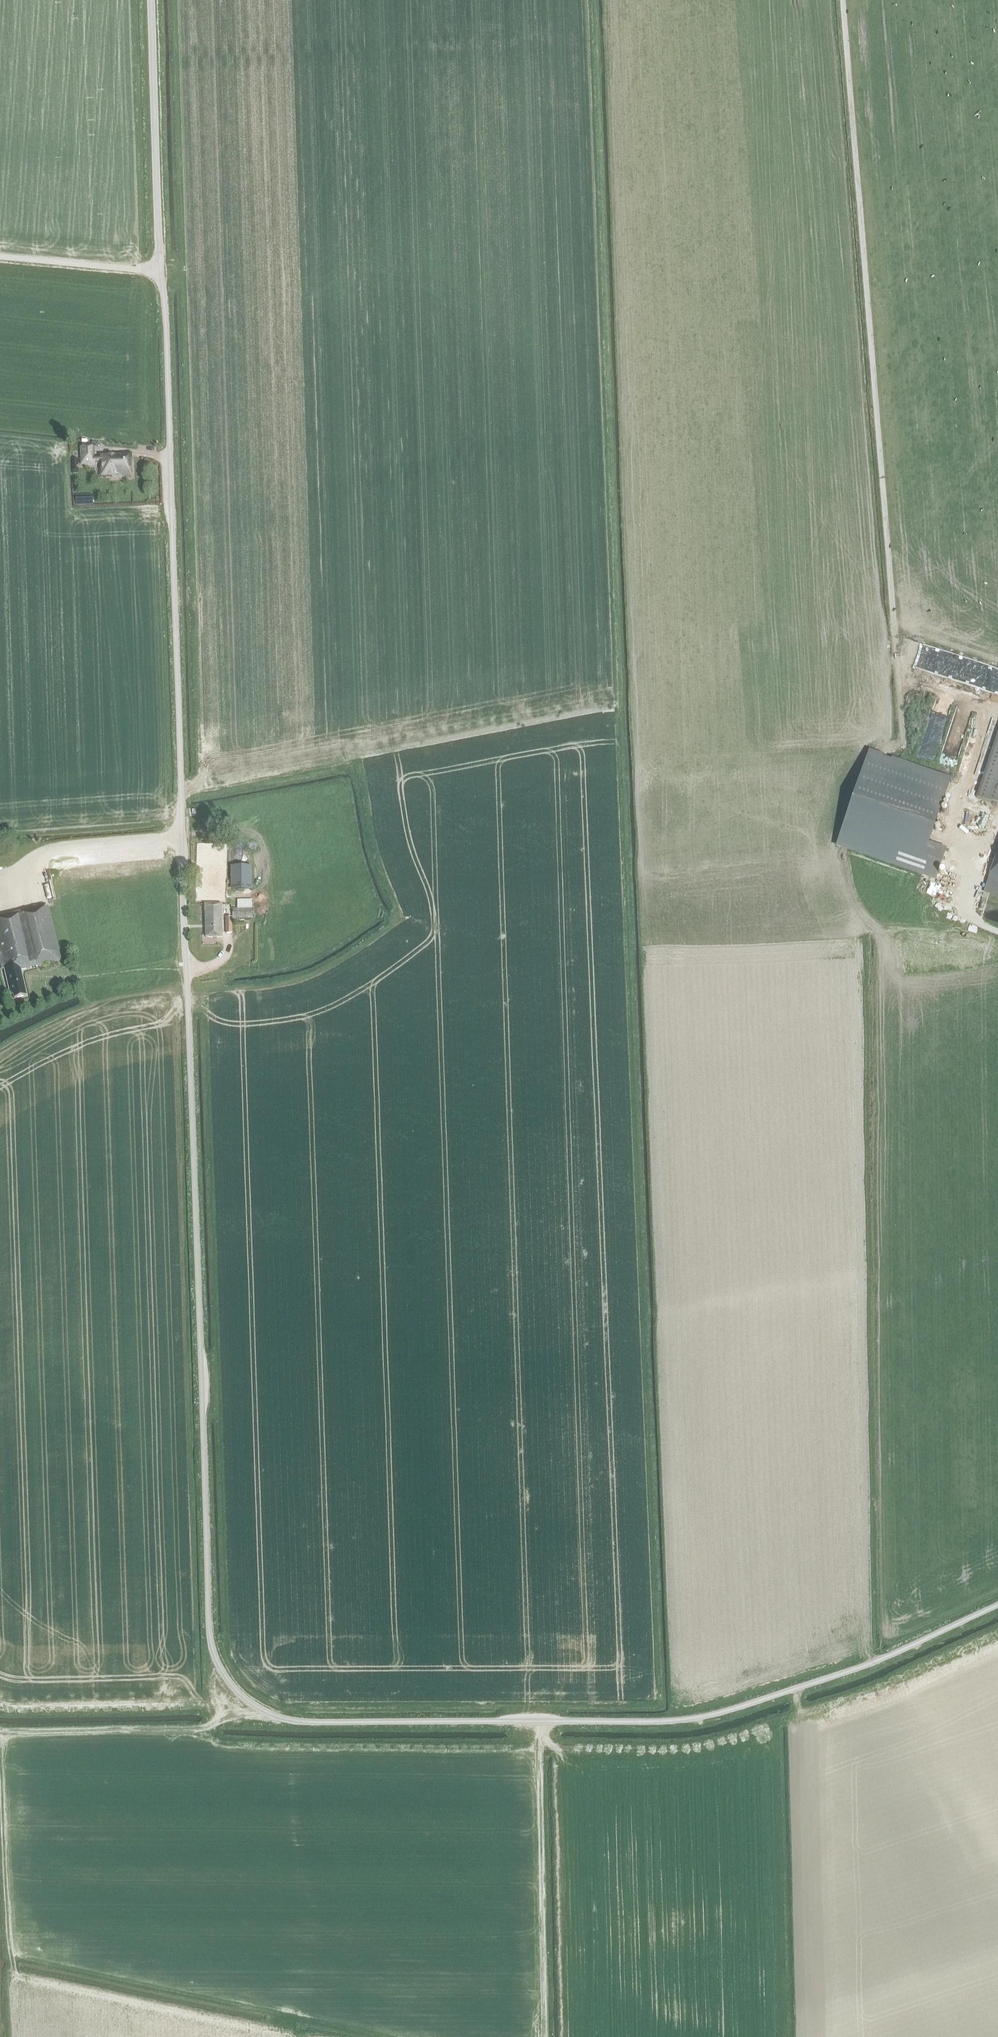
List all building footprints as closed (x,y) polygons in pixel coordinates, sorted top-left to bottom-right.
[(130,476),(130,470),(132,470),(132,469),(131,469),(131,463),(132,463),(132,462),(130,462),(130,456),(104,456),(104,457),(94,457),(94,446),(81,446),(81,464),(94,464),(94,462),(104,462),(104,475),(112,475),(112,477),(123,477),(123,476),(130,476)] [(76,504),(88,503),(88,493),(75,494),(76,504)] [(976,798),(997,806),(997,734),(976,798)] [(945,849),(928,843),(948,784),(867,756),(837,845),(935,879),(945,849)] [(988,877),(997,881),(997,849),(988,877)] [(237,879),(237,890),(251,890),(251,866),(231,866),(231,879),(237,879)] [(205,905),(206,938),(222,937),(221,904),(205,905)] [(4,969),(10,995),(13,995),(14,999),(26,996),(21,971),(60,961),(48,907),(0,918),(0,964),(1,969),(4,969)] [(233,910),(233,918),(237,918),(237,921),(248,921),(248,918),(252,918),(252,910),(233,910)]
